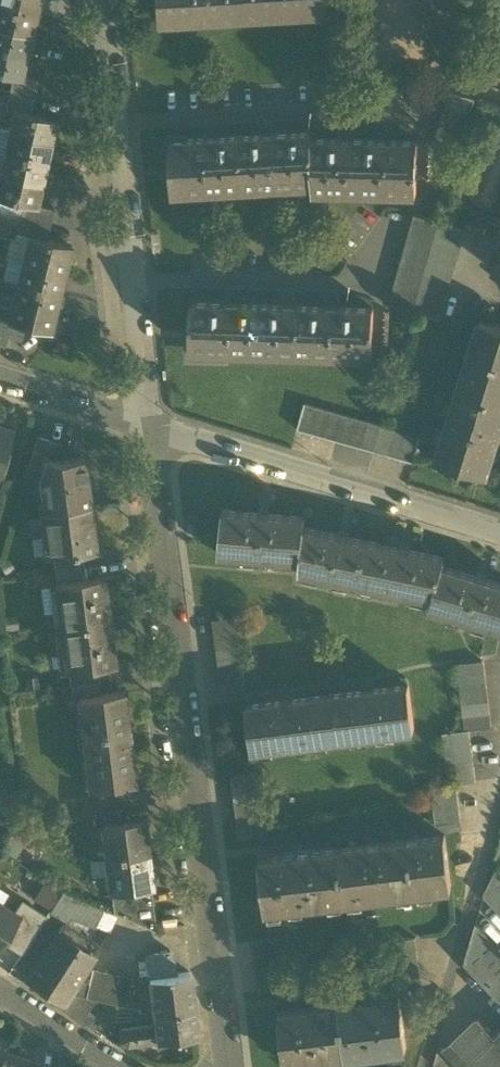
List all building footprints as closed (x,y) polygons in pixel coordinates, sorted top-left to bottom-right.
[(35,13),(38,0),(0,0),(0,5),(35,13)] [(241,17),(240,0),(153,0),(155,21),(157,21),(156,15),(180,14),(180,20),(200,19),(200,13),(221,12),(221,18),(241,17)] [(241,17),(262,16),(261,9),(282,8),(283,14),(303,13),(303,7),(326,6),(326,12),(328,12),(328,0),(240,0),(241,17)] [(30,34),(35,13),(0,5),(0,27),(30,34)] [(25,55),(30,34),(0,27),(0,49),(25,55)] [(495,27),(492,41),(499,43),(499,28),(495,27)] [(492,41),(488,54),(499,58),(499,43),(492,41)] [(25,55),(0,49),(0,73),(13,76),(20,77),(25,55)] [(488,54),(484,68),(499,73),(499,58),(488,54)] [(484,68),(480,82),(499,87),(499,73),(484,68)] [(13,76),(9,92),(39,99),(43,83),(20,77),(13,76)] [(450,91),(438,133),(463,140),(475,98),(450,91)] [(36,115),(39,99),(9,92),(6,108),(14,110),(36,115)] [(14,110),(9,132),(50,141),(55,119),(36,115),(14,110)] [(9,132),(0,130),(0,152),(3,153),(9,132)] [(9,132),(3,153),(45,163),(50,141),(9,132)] [(173,192),(313,184),(314,184),(311,138),(310,132),(170,140),(173,192)] [(460,150),(463,140),(438,133),(435,143),(460,150)] [(417,141),(311,138),(314,184),(313,184),(313,191),(416,193),(417,141)] [(0,168),(0,174),(40,184),(45,163),(3,153),(0,168)] [(40,184),(0,174),(0,198),(6,199),(24,203),(35,206),(40,184)] [(20,219),(24,203),(6,199),(0,198),(0,214),(2,215),(20,219)] [(35,206),(24,203),(20,219),(49,226),(53,210),(35,206)] [(49,226),(20,219),(2,215),(0,214),(0,230),(16,233),(28,236),(28,235),(46,239),(49,226)] [(415,214),(408,237),(433,244),(440,221),(415,214)] [(465,228),(440,221),(433,244),(414,311),(439,318),(450,279),(465,228)] [(16,233),(10,258),(22,261),(28,236),(16,233)] [(28,236),(22,261),(63,271),(69,244),(46,239),(28,235),(28,236)] [(414,311),(433,244),(408,237),(389,304),(414,311)] [(17,282),(22,261),(10,258),(5,279),(17,282)] [(22,261),(17,282),(58,292),(63,271),(22,261)] [(58,292),(17,282),(16,287),(2,283),(0,292),(0,313),(9,316),(8,321),(49,331),(58,292)] [(281,347),(297,348),(298,306),(190,303),(189,350),(231,352),(232,346),(250,346),(250,352),(280,353),(281,347)] [(373,308),(298,306),(297,348),(297,354),(315,354),(315,349),(330,349),(330,355),(355,355),(355,350),(370,350),(370,356),(372,356),(373,308)] [(458,388),(499,401),(499,324),(480,318),(458,388)] [(0,319),(0,345),(4,347),(12,323),(0,319)] [(499,425),(499,401),(458,388),(436,458),(485,474),(499,425)] [(300,430),(335,440),(343,414),(308,404),(300,430)] [(335,440),(375,451),(382,425),(343,414),(335,440)] [(10,428),(0,425),(0,462),(10,428)] [(421,436),(382,425),(375,451),(413,462),(421,436)] [(41,470),(45,456),(50,440),(37,436),(28,466),(41,470)] [(60,443),(50,440),(45,456),(55,459),(60,443)] [(40,498),(42,511),(89,505),(83,457),(60,460),(55,459),(45,456),(41,470),(38,479),(45,481),(47,497),(40,498)] [(95,550),(89,505),(42,511),(41,511),(44,534),(46,534),(48,554),(47,555),(47,556),(53,555),(82,552),(95,550)] [(219,553),(301,560),(303,526),(304,515),(222,509),(219,553)] [(445,556),(303,526),(301,560),(300,570),(432,598),(442,564),(445,556)] [(53,555),(55,568),(84,565),(82,552),(53,555)] [(442,564),(432,598),(429,606),(499,628),(499,582),(442,564)] [(86,579),(84,565),(55,568),(57,582),(86,579)] [(55,582),(61,626),(108,620),(103,576),(86,579),(57,582),(55,582)] [(211,620),(212,633),(239,630),(237,616),(211,620)] [(114,664),(108,620),(61,626),(67,671),(68,671),(97,667),(114,664)] [(212,633),(214,646),(240,643),(239,630),(212,633)] [(214,646),(216,659),(242,656),(240,643),(214,646)] [(216,659),(217,672),(244,669),(242,656),(216,659)] [(457,663),(459,677),(485,674),(483,660),(457,663)] [(68,671),(70,685),(99,681),(97,667),(68,671)] [(245,682),(244,669),(217,672),(219,685),(245,682)] [(459,677),(460,690),(487,687),(485,674),(459,677)] [(100,694),(99,681),(70,685),(72,698),(79,697),(100,694)] [(409,683),(327,694),(333,738),(414,728),(409,683)] [(460,690),(462,703),(488,700),(487,687),(460,690)] [(79,697),(90,787),(133,782),(122,691),(100,694),(79,697)] [(251,748),(333,738),(327,694),(246,704),(251,748)] [(462,703),(463,716),(490,713),(488,700),(462,703)] [(492,726),(490,713),(463,716),(465,729),(492,726)] [(443,732),(450,784),(456,783),(477,781),(472,729),(465,730),(443,732)] [(231,774),(239,838),(265,835),(263,824),(257,771),(231,774)] [(461,822),(456,783),(450,784),(430,786),(433,803),(435,825),(461,822)] [(151,886),(146,852),(142,818),(102,824),(105,844),(106,857),(111,891),(150,886),(151,886)] [(445,834),(339,848),(345,900),(451,887),(445,834)] [(90,845),(92,859),(106,857),(105,844),(90,845)] [(265,910),(345,900),(339,848),(259,857),(265,910)] [(499,910),(499,872),(496,868),(484,892),(499,910)] [(113,911),(156,929),(150,886),(111,891),(113,911)] [(36,887),(31,898),(49,905),(53,893),(36,887)] [(70,915),(95,925),(102,907),(70,894),(63,890),(51,910),(67,919),(70,915)] [(9,933),(27,945),(47,915),(22,899),(13,912),(20,917),(9,933)] [(3,942),(9,933),(20,917),(13,912),(0,904),(0,946),(3,942)] [(475,922),(464,962),(499,1000),(499,948),(475,922)] [(29,979),(63,1002),(63,1001),(70,991),(93,954),(96,950),(84,943),(82,947),(59,932),(29,979)] [(21,953),(27,945),(9,933),(3,942),(21,953)] [(393,966),(394,979),(420,976),(415,937),(389,940),(393,966)] [(147,952),(150,976),(172,973),(169,950),(147,952)] [(91,968),(84,995),(95,997),(94,998),(125,1006),(132,979),(91,968)] [(149,976),(154,1013),(194,1008),(190,971),(172,973),(150,976),(149,976)] [(63,1001),(66,1003),(73,992),(70,991),(63,1001)] [(80,1019),(94,998),(95,997),(84,995),(73,992),(66,1003),(63,1008),(80,1019)] [(399,996),(339,1003),(345,1056),(406,1048),(399,996)] [(285,1063),(345,1056),(339,1003),(278,1011),(285,1063)] [(119,1038),(126,1043),(198,1034),(194,1008),(154,1013),(132,1008),(132,1022),(120,1021),(119,1038)] [(463,1066),(499,1066),(499,1029),(495,1033),(478,1016),(444,1047),(463,1066)] [(4,1053),(8,1041),(0,1038),(0,1064),(4,1053)] [(444,1047),(440,1043),(434,1064),(437,1066),(463,1066),(444,1047)] [(4,1053),(0,1064),(0,1066),(40,1066),(41,1065),(4,1053)]
